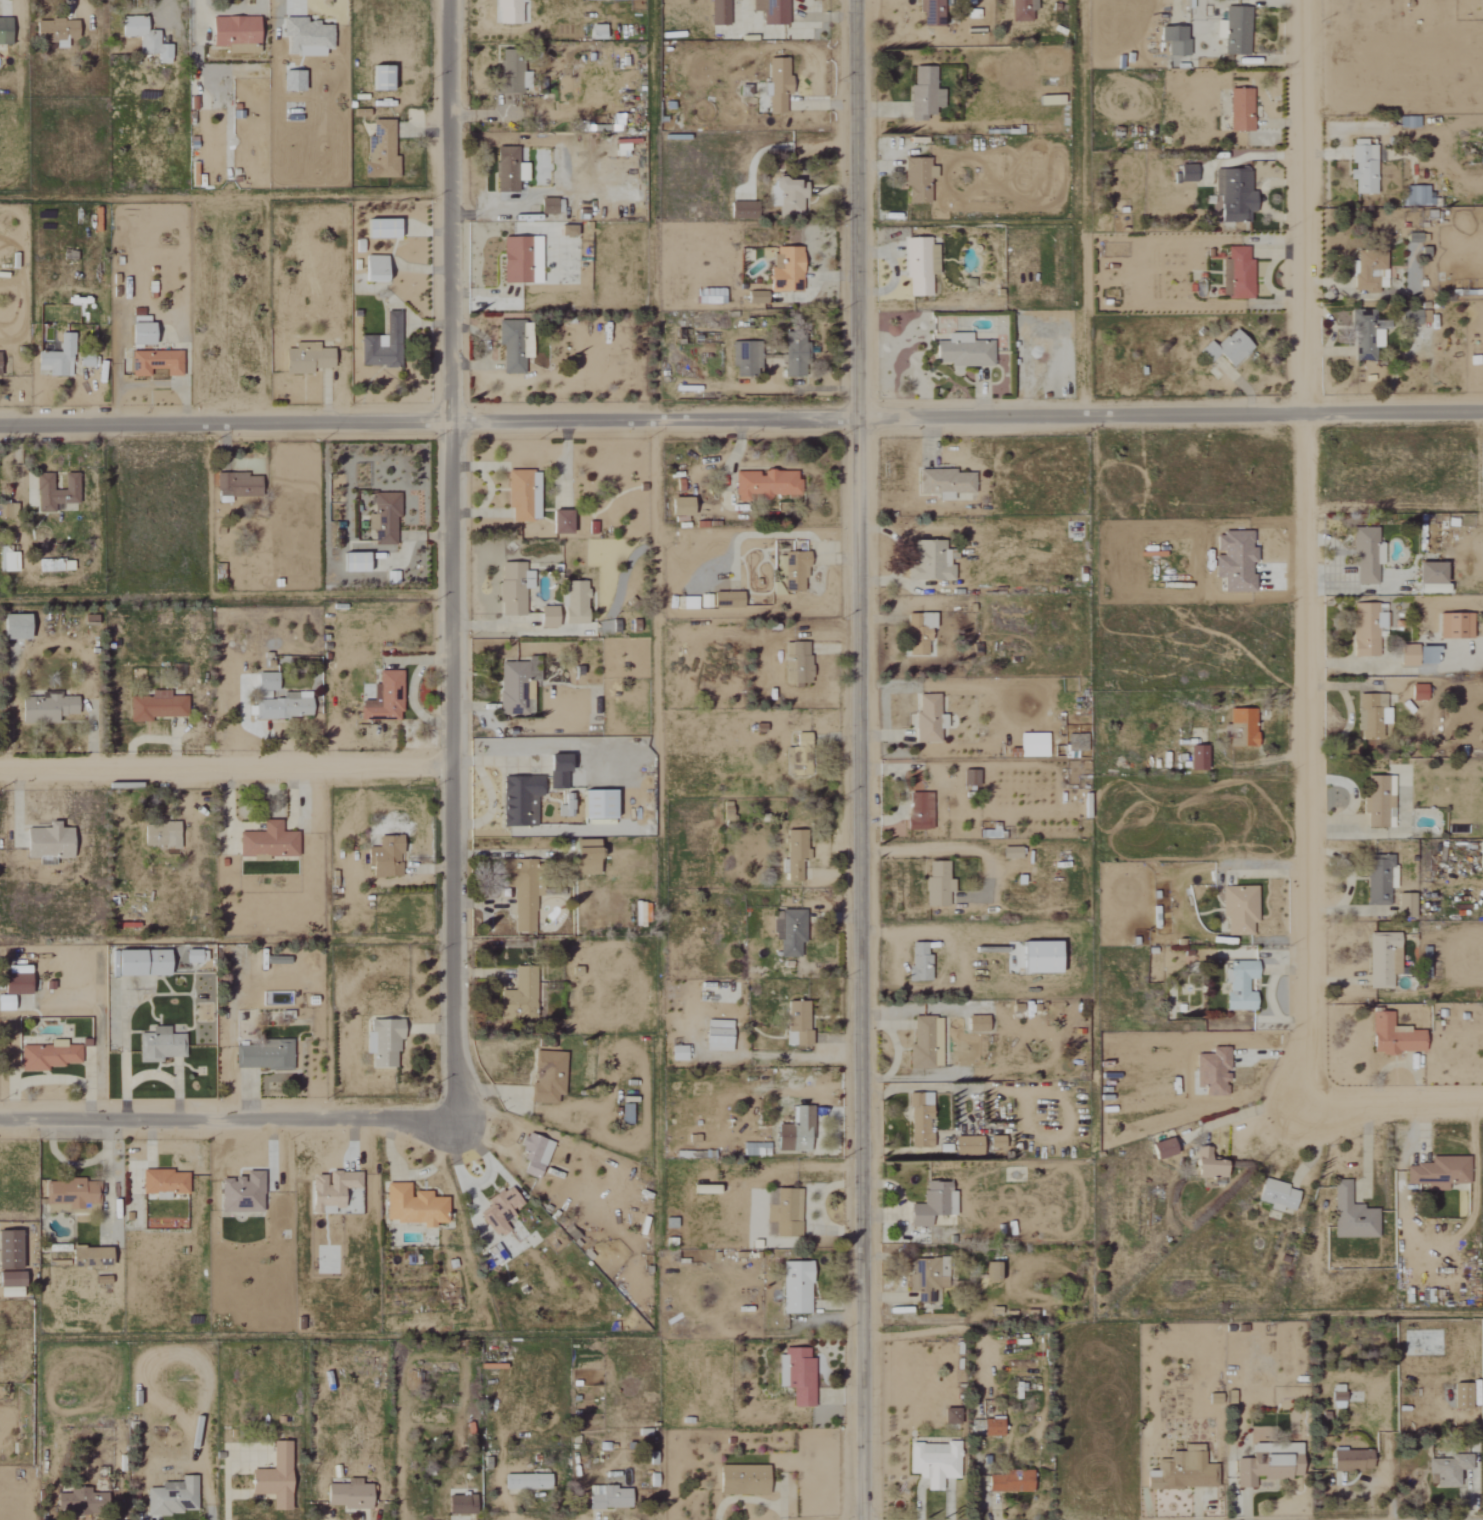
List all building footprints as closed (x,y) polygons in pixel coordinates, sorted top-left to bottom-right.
[(519,3),(523,3),(523,0),(494,0),(494,24),(519,24),(519,3)] [(727,26),(728,0),(709,0),(708,25),(727,26)] [(750,12),(761,12),(761,26),(786,26),(786,0),(750,0),(750,12)] [(916,13),(922,13),(922,27),(940,27),(941,0),(916,0),(916,13)] [(1029,12),(1034,12),(1034,0),(1009,0),(1009,23),(1030,22),(1029,12)] [(1249,8),(1224,7),(1222,55),(1247,56),(1249,8)] [(256,18),(209,16),(208,45),(255,46),(256,18)] [(118,37),(136,37),(137,55),(155,54),(155,64),(169,64),(169,45),(157,45),(157,31),(145,31),(144,17),(118,18),(118,37)] [(329,25),(316,26),(316,22),(303,22),(303,18),(281,18),(281,39),(285,39),(285,56),(321,56),(321,50),(329,50),(329,25)] [(9,46),(10,19),(0,19),(0,46),(9,46)] [(75,20),(29,20),(28,41),(53,41),(53,48),(64,48),(64,39),(74,39),(75,20)] [(603,39),(602,25),(588,26),(589,40),(603,39)] [(1166,42),(1166,57),(1187,57),(1186,27),(1157,28),(1158,43),(1166,42)] [(497,86),(508,86),(507,91),(528,91),(529,72),(519,72),(520,49),(498,49),(497,86)] [(783,114),(783,94),(787,94),(787,59),(767,59),(766,114),(783,114)] [(368,91),(391,91),(391,66),(368,66),(368,91)] [(909,121),(915,121),(915,116),(934,116),(934,108),(942,108),(942,90),(934,90),(934,68),(910,67),(909,121)] [(301,72),(285,71),(285,92),(301,92),(301,72)] [(1250,132),(1251,90),(1228,89),(1227,132),(1250,132)] [(1036,106),(1060,106),(1060,96),(1036,96),(1036,106)] [(611,132),(620,131),(619,114),(610,115),(611,132)] [(396,178),(396,157),(391,156),(392,120),(369,120),(369,178),(396,178)] [(1375,194),(1374,146),(1365,146),(1364,139),(1350,140),(1350,166),(1348,166),(1348,180),(1353,180),(1353,195),(1375,194)] [(525,164),(515,164),(516,148),(494,147),(492,193),(516,193),(516,181),(525,182),(525,164)] [(934,179),(934,167),(928,167),(928,158),(903,159),(904,204),(928,204),(928,179),(934,179)] [(1175,183),(1195,183),(1195,165),(1175,165),(1175,183)] [(1212,170),(1212,196),(1218,196),(1219,222),(1245,221),(1245,213),(1253,213),(1253,191),(1248,191),(1248,169),(1212,170)] [(800,216),(800,200),(804,200),(804,181),(768,181),(768,191),(776,191),(777,216),(800,216)] [(1428,205),(1427,188),(1410,188),(1411,206),(1428,205)] [(537,215),(554,215),(555,200),(538,199),(537,215)] [(364,239),(395,240),(395,220),(364,220),(364,239)] [(558,237),(574,237),(574,226),(558,226),(558,237)] [(1418,243),(1418,234),(1404,234),(1404,243),(1418,243)] [(538,237),(500,238),(500,285),(539,284),(538,237)] [(936,275),(935,245),(928,246),(928,238),(904,239),(905,297),(929,297),(929,276),(936,275)] [(1251,260),(1247,260),(1247,247),(1226,247),(1225,260),(1220,260),(1220,299),(1251,299),(1251,260)] [(799,292),(800,248),(772,248),(771,267),(767,267),(766,291),(799,292)] [(1385,288),(1384,251),(1354,252),(1354,292),(1377,292),(1377,288),(1385,288)] [(386,257),(362,256),(360,281),(384,282),(386,257)] [(723,304),(723,289),(695,289),(695,304),(723,304)] [(765,305),(765,292),(745,292),(745,304),(765,305)] [(1351,362),(1373,362),(1373,348),(1380,348),(1381,330),(1371,330),(1371,310),(1351,310),(1351,362)] [(1428,311),(1414,311),(1414,310),(1402,310),(1402,324),(1428,324),(1428,311)] [(358,367),(397,367),(398,312),(384,312),(383,348),(374,348),(375,336),(359,336),(358,367)] [(149,346),(150,317),(128,317),(128,346),(149,346)] [(1213,348),(1208,342),(1197,352),(1208,363),(1217,355),(1230,369),(1251,348),(1233,329),(1213,348)] [(70,377),(71,334),(58,334),(58,353),(36,353),(35,371),(47,371),(47,376),(70,377)] [(991,342),(969,342),(969,334),(945,334),(945,342),(933,342),(932,362),(948,362),(948,367),(991,367),(991,342)] [(731,376),(758,376),(758,342),(731,343),(731,376)] [(783,343),(782,377),(805,377),(806,344),(783,343)] [(310,375),(310,369),(331,369),(331,349),(316,349),(316,345),(299,344),(299,351),(281,351),(281,375),(310,375)] [(179,351),(129,352),(130,378),(148,377),(148,370),(163,370),(163,377),(180,377),(179,351)] [(91,367),(91,354),(77,355),(77,367),(91,367)] [(973,494),(972,473),(953,474),(953,470),(916,470),(917,495),(936,494),(936,501),(951,501),(951,495),(973,494)] [(536,522),(537,472),(505,471),(505,510),(510,510),(510,521),(536,522)] [(795,471),(758,471),(758,472),(733,473),(734,502),(769,501),(769,496),(796,496),(795,471)] [(77,505),(77,476),(62,475),(62,491),(51,491),(51,474),(35,474),(35,513),(53,513),(53,504),(77,505)] [(257,475),(214,474),(214,497),(257,498),(257,475)] [(398,493),(372,493),(373,515),(367,515),(367,523),(367,531),(372,531),(372,545),(394,545),(393,518),(398,518),(398,493)] [(667,516),(687,517),(688,498),(668,498),(667,516)] [(548,535),(571,535),(571,512),(548,511),(548,535)] [(596,522),(587,522),(586,534),(596,534),(596,522)] [(1381,565),(1381,542),(1376,542),(1376,528),(1351,527),(1351,567),(1355,567),(1355,584),(1375,585),(1376,565),(1381,565)] [(1220,592),(1253,592),(1253,575),(1248,575),(1248,563),(1252,563),(1251,531),(1213,532),(1213,553),(1211,553),(1212,578),(1220,578),(1220,592)] [(952,582),(952,566),(947,566),(947,551),(940,551),(940,542),(923,542),(923,550),(912,550),(912,581),(952,582)] [(16,551),(0,551),(0,572),(16,572),(16,551)] [(805,554),(783,553),(782,592),(804,593),(805,554)] [(363,554),(338,554),(339,573),(364,573),(363,554)] [(70,571),(70,560),(36,561),(37,572),(70,571)] [(1413,582),(1441,583),(1441,562),(1414,561),(1413,582)] [(523,589),(531,589),(531,572),(522,572),(522,564),(498,564),(498,617),(523,617),(523,589)] [(584,625),(585,582),(563,582),(562,625),(584,625)] [(740,608),(739,593),(710,594),(710,609),(740,608)] [(695,597),(680,598),(681,610),(695,609),(695,597)] [(1383,637),(1383,604),(1351,603),(1350,656),(1376,657),(1376,637),(1383,637)] [(555,629),(555,608),(537,607),(536,628),(555,629)] [(931,654),(931,628),(933,628),(932,613),(907,614),(908,654),(931,654)] [(1469,613),(1436,614),(1436,639),(1470,638),(1469,613)] [(8,639),(34,638),(33,614),(7,614),(8,639)] [(787,683),(813,683),(812,642),(786,643),(787,683)] [(1398,665),(1434,665),(1434,645),(1397,646),(1398,665)] [(535,681),(542,681),(542,661),(501,661),(501,714),(535,714),(535,681)] [(363,720),(403,720),(404,670),(381,670),(380,684),(375,684),(375,701),(363,700),(363,720)] [(259,690),(280,690),(280,673),(260,672),(259,690)] [(1424,685),(1409,685),(1409,700),(1424,701),(1424,685)] [(152,717),(189,716),(189,696),(172,696),(172,690),(156,691),(156,697),(131,697),(132,722),(153,721),(152,717)] [(313,717),(313,692),(285,692),(285,699),(258,699),(258,718),(313,717)] [(918,742),(942,742),(942,728),(949,728),(949,714),(942,715),(942,694),(921,694),(922,712),(918,712),(918,742)] [(1356,738),(1381,738),(1381,694),(1356,694),(1356,738)] [(60,723),(60,715),(79,715),(80,697),(25,695),(24,722),(60,723)] [(1230,746),(1253,747),(1254,709),(1227,709),(1227,729),(1230,729),(1230,746)] [(794,768),(788,768),(788,775),(813,775),(813,733),(799,733),(799,747),(794,747),(794,768)] [(1050,734),(1023,734),(1023,757),(1050,756),(1050,734)] [(1088,734),(1068,734),(1068,752),(1088,752),(1088,734)] [(1205,770),(1206,746),(1188,745),(1187,770),(1205,770)] [(575,754),(552,754),(551,789),(568,790),(569,771),(575,771),(575,754)] [(966,787),(982,786),(981,770),(965,770),(966,787)] [(505,777),(506,827),(539,827),(539,797),(545,796),(545,776),(505,777)] [(1365,827),(1391,828),(1392,776),(1363,776),(1362,814),(1365,814),(1365,827)] [(619,818),(620,791),(588,791),(588,818),(619,818)] [(574,817),(575,793),(566,793),(565,805),(560,805),(560,816),(574,817)] [(911,830),(934,829),(934,793),(910,793),(911,830)] [(241,831),(241,857),(255,857),(255,861),(270,861),(270,856),(300,856),(300,831),(283,831),(283,820),(265,820),(265,832),(241,831)] [(51,828),(29,828),(29,858),(41,858),(41,865),(58,865),(58,858),(76,858),(76,828),(62,828),(62,821),(51,821),(51,828)] [(147,823),(146,847),(181,847),(182,823),(147,823)] [(804,882),(804,860),(810,860),(810,830),(789,830),(788,881),(804,882)] [(403,876),(402,853),(405,853),(405,836),(381,836),(381,848),(370,848),(371,866),(375,866),(376,877),(403,876)] [(604,840),(580,841),(580,860),(605,859),(604,840)] [(1024,847),(1004,847),(1004,859),(1024,859),(1024,847)] [(928,862),(929,906),(951,906),(950,892),(956,892),(956,879),(951,880),(950,862),(928,862)] [(1220,886),(1219,918),(1225,918),(1225,935),(1250,935),(1250,923),(1255,923),(1255,887),(1220,886)] [(1395,913),(1413,913),(1413,894),(1395,894),(1395,913)] [(538,896),(519,895),(518,927),(537,928),(538,896)] [(808,910),(783,910),(783,919),(776,920),(776,939),(782,939),(782,957),(802,957),(802,943),(808,943),(808,910)] [(1397,975),(1398,934),(1367,933),(1367,988),(1391,988),(1391,974),(1397,975)] [(1066,941),(1023,942),(1023,973),(1066,973),(1066,941)] [(934,955),(929,955),(929,943),(914,942),(913,980),(933,980),(934,955)] [(173,950),(122,951),(122,976),(173,975),(173,950)] [(204,963),(205,951),(189,951),(188,963),(204,963)] [(1253,1010),(1253,992),(1246,992),(1246,979),(1254,979),(1254,961),(1225,961),(1225,1010),(1253,1010)] [(537,967),(515,967),(516,992),(503,992),(504,1018),(538,1018),(537,967)] [(8,974),(8,994),(34,995),(35,975),(8,974)] [(16,995),(0,995),(0,1010),(16,1010),(16,995)] [(814,1046),(814,1031),(810,1031),(811,1002),(790,1001),(789,1045),(814,1046)] [(1390,1028),(1390,1012),(1370,1012),(1370,1052),(1422,1053),(1422,1029),(1390,1028)] [(991,1016),(971,1015),(971,1031),(991,1032),(991,1016)] [(943,1017),(916,1017),(916,1044),(912,1044),(912,1068),(944,1068),(943,1017)] [(406,1020),(373,1019),(373,1032),(369,1032),(368,1054),(374,1054),(374,1067),(399,1068),(400,1040),(406,1040),(406,1020)] [(734,1021),(709,1020),(708,1050),(734,1051),(734,1021)] [(141,1063),(165,1062),(165,1057),(187,1057),(186,1034),(172,1034),(171,1026),(149,1026),(149,1033),(141,1033),(141,1063)] [(22,1072),(50,1071),(50,1065),(82,1065),(82,1045),(68,1045),(68,1040),(53,1040),(53,1046),(21,1047),(22,1072)] [(294,1042),(237,1043),(238,1070),(294,1069),(294,1042)] [(674,1061),(689,1060),(689,1046),(674,1046),(674,1061)] [(1225,1096),(1224,1070),(1227,1070),(1226,1049),(1195,1050),(1197,1083),(1202,1082),(1203,1096),(1225,1096)] [(568,1051),(538,1050),(536,1084),(533,1084),(533,1103),(559,1104),(560,1095),(566,1095),(568,1051)] [(935,1148),(935,1133),(933,1133),(934,1094),(913,1093),(912,1147),(935,1148)] [(635,1124),(634,1104),(624,1104),(625,1125),(635,1124)] [(781,1124),(780,1151),(813,1152),(815,1106),(798,1106),(798,1125),(781,1124)] [(556,1142),(529,1132),(522,1151),(531,1154),(524,1172),(541,1179),(556,1142)] [(1007,1148),(1006,1135),(993,1135),(993,1149),(1007,1148)] [(985,1155),(985,1137),(958,1136),(958,1155),(985,1155)] [(1147,1145),(1152,1161),(1174,1154),(1169,1138),(1147,1145)] [(771,1143),(745,1143),(745,1156),(772,1155),(771,1143)] [(1200,1160),(1193,1159),(1192,1177),(1223,1178),(1223,1161),(1209,1160),(1209,1148),(1200,1147),(1200,1160)] [(1467,1185),(1467,1157),(1429,1157),(1429,1165),(1404,1165),(1404,1184),(1425,1185),(1425,1191),(1445,1191),(1446,1184),(1467,1185)] [(190,1194),(190,1172),(174,1173),(174,1169),(144,1169),(145,1194),(157,1194),(157,1200),(172,1200),(172,1194),(190,1194)] [(265,1213),(265,1171),(248,1171),(248,1178),(223,1178),(223,1212),(265,1213)] [(363,1172),(330,1172),(330,1176),(315,1176),(314,1214),(337,1214),(337,1209),(347,1209),(347,1189),(363,1189),(363,1172)] [(1259,1180),(1255,1202),(1267,1204),(1266,1210),(1280,1212),(1280,1209),(1292,1211),(1296,1187),(1259,1180)] [(1375,1238),(1375,1209),(1358,1209),(1358,1205),(1348,1204),(1348,1180),(1332,1180),(1332,1237),(1375,1238)] [(48,1182),(48,1213),(88,1212),(88,1210),(99,1210),(99,1182),(48,1182)] [(957,1215),(957,1182),(927,1182),(927,1204),(913,1204),(913,1227),(934,1227),(934,1215),(957,1215)] [(450,1197),(434,1197),(434,1192),(413,1191),(413,1183),(388,1183),(388,1222),(425,1223),(425,1228),(437,1228),(437,1223),(450,1223),(450,1197)] [(488,1202),(491,1205),(480,1213),(498,1239),(511,1229),(507,1223),(517,1215),(514,1212),(525,1204),(512,1185),(488,1202)] [(694,1194),(721,1193),(721,1185),(694,1186),(694,1194)] [(802,1189),(775,1189),(775,1202),(769,1202),(768,1223),(777,1223),(777,1237),(802,1237),(802,1189)] [(1,1231),(0,1268),(0,1270),(24,1270),(25,1231),(1,1231)] [(489,1268),(509,1260),(502,1244),(487,1250),(492,1260),(487,1263),(489,1268)] [(114,1247),(75,1248),(75,1267),(115,1266),(114,1247)] [(940,1304),(940,1289),(949,1289),(950,1273),(950,1258),(945,1258),(945,1259),(922,1258),(922,1270),(912,1269),(911,1291),(919,1292),(918,1304),(940,1304)] [(813,1262),(784,1262),(785,1314),(813,1314),(813,1262)] [(1004,1281),(1004,1263),(989,1263),(989,1281),(1004,1281)] [(2,1297),(27,1296),(26,1272),(2,1272),(2,1297)] [(97,1285),(113,1284),(113,1276),(97,1277),(97,1285)] [(811,1348),(788,1348),(788,1388),(794,1388),(794,1407),(815,1408),(816,1358),(811,1358),(811,1348)] [(1468,1410),(1469,1384),(1451,1383),(1450,1409),(1468,1410)] [(1337,1409),(1337,1401),(1342,1401),(1343,1385),(1331,1385),(1330,1408),(1337,1409)] [(947,1425),(962,1424),(962,1409),(947,1409),(947,1425)] [(986,1419),(986,1437),(1006,1436),(1006,1419),(986,1419)] [(254,1495),(275,1495),(275,1511),(294,1511),(294,1442),(275,1442),(275,1470),(254,1470),(254,1495)] [(961,1479),(962,1444),(911,1443),(910,1474),(921,1474),(921,1478),(929,1479),(929,1491),(944,1491),(945,1478),(961,1479)] [(1215,1488),(1216,1465),(1201,1464),(1202,1446),(1181,1446),(1181,1452),(1168,1452),(1168,1460),(1156,1459),(1156,1487),(1215,1488)] [(1369,1471),(1369,1450),(1330,1451),(1330,1472),(1369,1471)] [(1426,1459),(1427,1474),(1435,1474),(1435,1487),(1458,1487),(1458,1470),(1470,1470),(1470,1454),(1446,1454),(1446,1459),(1426,1459)] [(1297,1455),(1248,1456),(1248,1459),(1234,1459),(1235,1489),(1253,1488),(1253,1479),(1298,1478),(1297,1455)] [(771,1465),(723,1466),(723,1495),(771,1495),(771,1465)] [(990,1492),(1035,1493),(1035,1473),(990,1472),(990,1492)] [(553,1490),(553,1475),(507,1475),(507,1490),(553,1490)] [(199,1513),(198,1476),(183,1476),(183,1483),(163,1483),(163,1488),(147,1489),(148,1514),(199,1513)] [(329,1508),(374,1509),(374,1485),(363,1484),(363,1479),(349,1479),(349,1485),(330,1484),(329,1508)] [(634,1508),(633,1487),(603,1488),(603,1492),(591,1492),(591,1509),(634,1508)] [(59,1509),(75,1509),(75,1514),(110,1514),(110,1493),(92,1493),(92,1491),(59,1491),(59,1509)] [(451,1496),(452,1515),(479,1515),(478,1495),(451,1496)]
